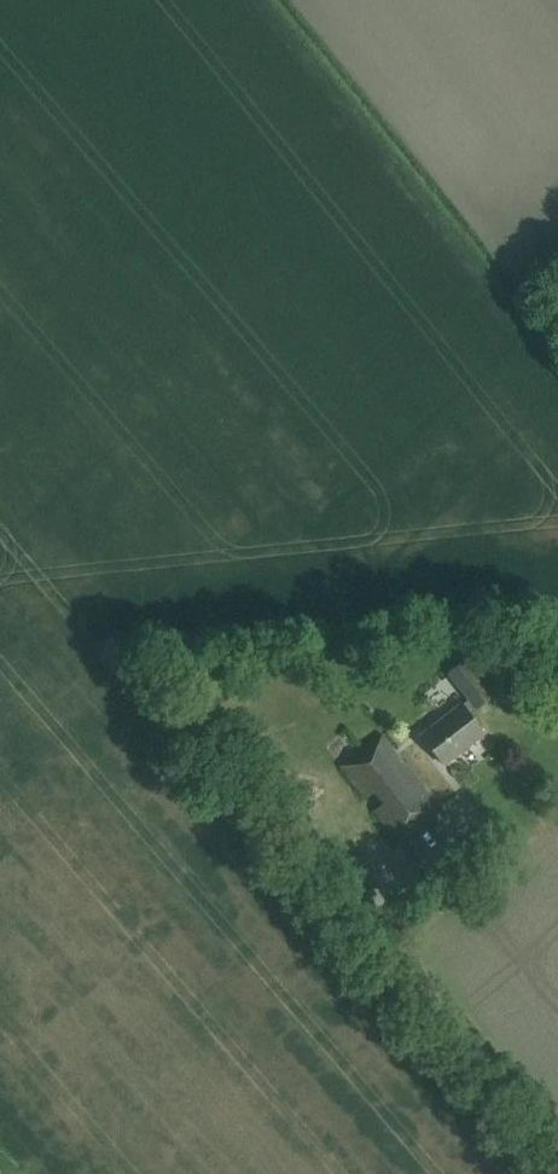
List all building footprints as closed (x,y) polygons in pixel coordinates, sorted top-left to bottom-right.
[(443,765),(463,749),(484,734),(469,714),(494,695),(468,660),(450,674),(470,700),(462,705),(421,736),(443,765)] [(441,708),(463,693),(453,679),(431,694),(441,708)] [(428,818),(439,810),(382,735),(339,768),(363,799),(373,793),(381,804),(373,812),(399,846),(431,822),(428,818)]
